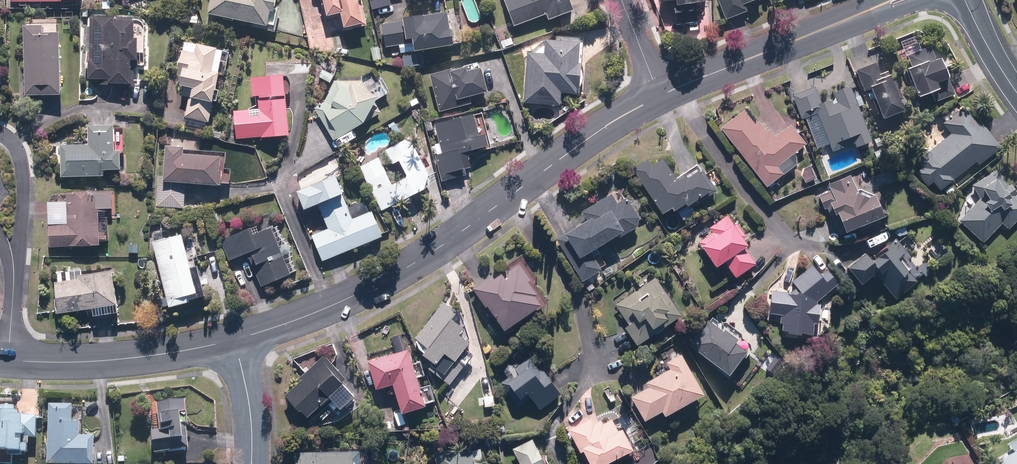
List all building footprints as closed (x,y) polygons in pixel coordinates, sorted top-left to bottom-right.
[(211,12),(271,23),(276,0),(213,0),(211,12)] [(328,17),(342,14),(346,29),(369,24),(363,0),(324,0),(328,17)] [(516,25),(549,13),(551,18),(578,8),(574,0),(507,0),(516,25)] [(681,4),(678,5),(680,22),(703,19),(700,0),(703,0),(680,0),(681,4)] [(728,18),(749,9),(746,3),(754,0),(720,0),(728,18)] [(386,22),(390,46),(418,41),(419,49),(458,42),(452,9),(408,16),(409,18),(386,22)] [(141,17),(94,15),(91,76),(105,77),(105,80),(135,82),(136,56),(143,57),(144,35),(140,35),(141,17)] [(29,24),(30,30),(30,92),(66,91),(67,29),(49,30),(49,23),(29,24)] [(531,50),(526,101),(564,104),(565,90),(580,91),(584,40),(549,37),(547,52),(531,50)] [(188,114),(212,120),(224,70),(217,69),(222,46),(202,41),(199,52),(188,49),(182,73),(190,75),(186,94),(192,96),(188,114)] [(937,100),(957,93),(951,77),(954,75),(946,55),(938,58),(933,45),(908,55),(924,94),(933,90),(937,100)] [(442,111),(474,102),(472,94),(492,89),(485,60),(432,73),(442,111)] [(877,86),(888,116),(908,108),(895,72),(892,73),(890,69),(882,72),(878,62),(858,69),(867,90),(877,86)] [(238,109),(240,136),(293,132),(289,92),(291,92),(289,72),(258,75),(259,93),(266,93),(267,107),(238,109)] [(318,106),(337,139),(368,120),(383,93),(358,79),(354,86),(342,79),(331,99),(318,106)] [(859,145),(874,139),(854,86),(837,92),(838,96),(824,102),(817,86),(794,94),(803,118),(820,112),(835,150),(857,142),(859,145)] [(935,181),(942,189),(978,160),(981,164),(1004,146),(984,122),(982,124),(966,105),(945,122),(953,133),(919,160),(924,167),(918,172),(930,186),(935,181)] [(746,108),(722,127),(769,186),(786,172),(780,165),(809,142),(794,123),(778,135),(772,127),(769,129),(762,120),(758,123),(746,108)] [(485,133),(479,110),(438,121),(446,152),(438,154),(445,180),(469,173),(467,167),(475,165),(472,153),(494,147),(490,131),(485,133)] [(64,144),(66,175),(109,173),(109,166),(126,165),(125,148),(121,148),(119,122),(94,124),(95,143),(64,144)] [(361,167),(384,210),(429,186),(433,172),(414,136),(389,149),(396,162),(404,158),(413,174),(395,184),(381,157),(361,167)] [(160,175),(158,205),(186,207),(188,180),(225,183),(228,151),(189,148),(189,145),(171,144),(169,176),(160,175)] [(635,168),(665,212),(676,205),(679,208),(690,201),(692,204),(716,187),(703,167),(692,175),(689,172),(679,179),(664,157),(654,164),(650,158),(635,168)] [(982,198),(961,220),(985,242),(1004,222),(1011,228),(1016,221),(1016,188),(1014,183),(1010,185),(1000,168),(974,184),(982,198)] [(834,214),(842,233),(891,213),(881,191),(875,193),(860,188),(854,173),(830,183),(833,189),(821,194),(827,208),(829,207),(832,214),(834,214)] [(50,202),(53,245),(104,242),(102,207),(116,206),(115,188),(70,191),(70,201),(50,202)] [(315,234),(325,259),(385,234),(375,210),(356,218),(345,191),(320,202),(331,228),(315,234)] [(559,238),(585,280),(604,268),(593,250),(621,233),(622,236),(641,225),(643,216),(630,194),(620,200),(615,192),(585,211),(590,219),(559,238)] [(700,241),(717,266),(729,259),(740,275),(760,262),(749,245),(754,242),(739,221),(736,223),(730,214),(711,227),(714,232),(700,241)] [(293,272),(273,226),(257,233),(254,227),(224,240),(232,259),(250,252),(264,284),(293,272)] [(185,232),(156,240),(174,304),(194,298),(192,292),(200,290),(185,232)] [(878,271),(899,297),(921,280),(891,243),(877,255),(872,249),(852,265),(865,282),(878,271)] [(492,303),(510,328),(546,302),(540,293),(542,292),(532,278),(534,277),(523,261),(506,273),(505,272),(497,278),(494,274),(475,288),(488,306),(492,303)] [(785,322),(784,329),(816,333),(817,321),(822,322),(824,302),(820,302),(820,298),(842,281),(832,268),(825,273),(817,263),(794,280),(799,287),(792,291),(774,289),(772,312),(784,314),(783,322),(785,322)] [(59,298),(61,312),(122,302),(117,268),(83,274),(84,277),(59,281),(61,297),(59,298)] [(639,344),(685,314),(658,275),(617,303),(631,324),(627,327),(639,344)] [(463,313),(446,300),(417,337),(431,348),(428,352),(437,359),(431,367),(452,383),(467,363),(460,357),(474,339),(463,331),(468,325),(459,317),(463,313)] [(711,315),(692,343),(734,372),(753,344),(711,315)] [(413,346),(369,360),(378,387),(394,382),(404,411),(430,402),(422,375),(428,373),(424,358),(417,360),(413,346)] [(668,414),(709,391),(686,352),(669,362),(672,367),(648,381),(650,386),(634,395),(647,420),(666,409),(668,414)] [(306,379),(289,393),(308,417),(332,397),(342,410),(362,394),(328,353),(302,374),(306,379)] [(503,382),(520,406),(535,396),(543,407),(563,393),(544,368),(541,370),(532,357),(517,368),(519,371),(503,382)] [(152,431),(155,454),(195,449),(188,398),(158,402),(162,430),(152,431)] [(0,403),(0,449),(10,449),(10,453),(30,454),(31,435),(38,436),(39,412),(19,411),(20,405),(0,403)] [(51,403),(50,463),(98,463),(99,435),(84,435),(84,420),(75,420),(75,403),(51,403)] [(597,463),(604,463),(639,446),(628,425),(621,428),(614,413),(596,422),(594,417),(572,429),(583,450),(589,448),(597,463)] [(536,436),(515,447),(524,463),(550,463),(536,436)] [(474,443),(437,451),(440,463),(478,463),(474,443)] [(1000,454),(1006,463),(1016,463),(1016,445),(1000,454)] [(294,450),(295,463),(365,463),(365,449),(294,450)]
